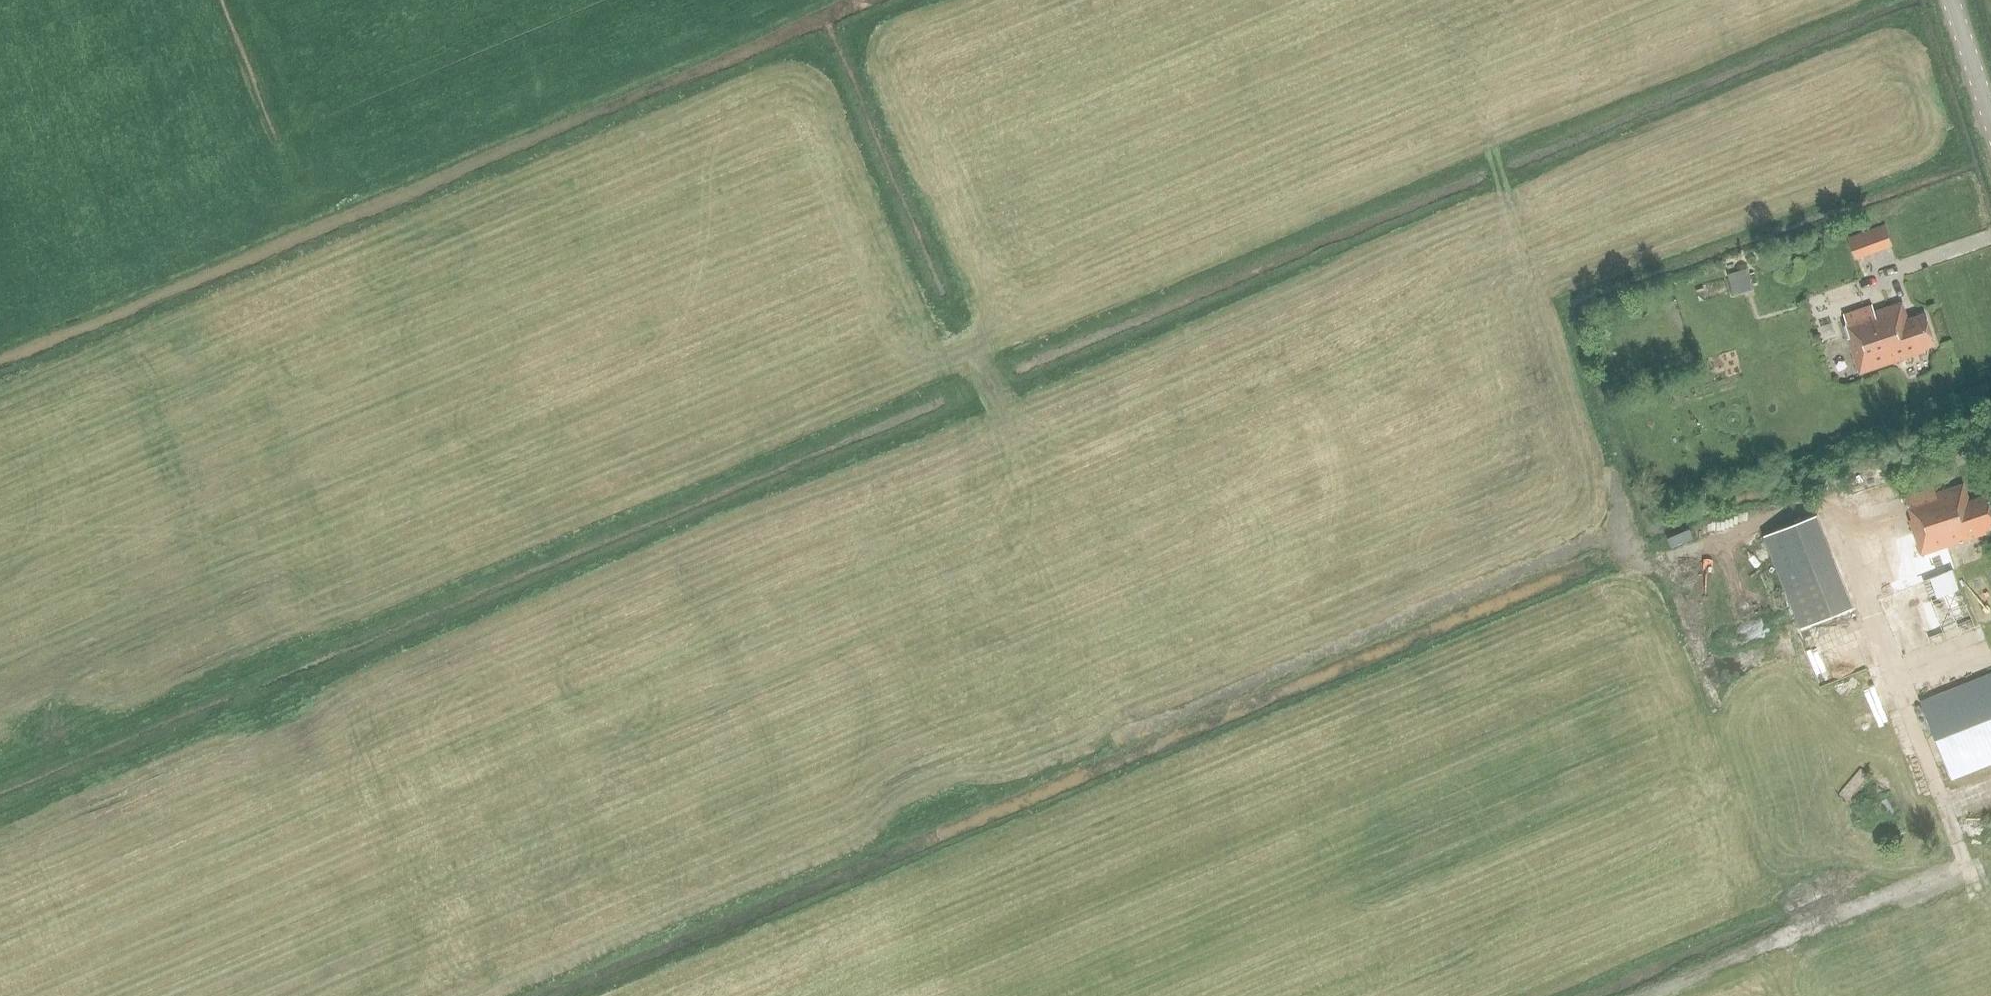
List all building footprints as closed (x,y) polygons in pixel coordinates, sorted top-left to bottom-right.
[(1748,270),(1729,276),(1734,294),(1753,288),(1748,270)] [(1924,348),(1935,345),(1925,315),(1909,320),(1903,303),(1875,312),(1873,305),(1844,314),(1851,337),(1848,338),(1860,374),(1926,352),(1924,348)] [(1990,527),(1990,510),(1987,497),(1971,502),(1965,484),(1937,493),(1935,486),(1905,496),(1913,519),(1910,520),(1922,555),(1986,534),(1985,529),(1990,527)] [(1798,627),(1853,608),(1819,513),(1765,532),(1798,627)] [(1769,626),(1773,621),(1776,615),(1779,609),(1780,603),(1781,596),(1780,590),(1779,583),(1777,577),(1774,571),(1770,566),(1765,561),(1760,557),(1754,554),(1748,552),(1742,550),(1735,550),(1729,550),(1722,551),(1716,554),(1710,557),(1705,561),(1700,565),(1696,570),(1693,576),(1691,582),(1689,589),(1689,595),(1689,602),(1690,608),(1692,614),(1696,620),(1699,625),(1704,630),(1709,634),(1715,637),(1721,640),(1727,641),(1734,642),(1741,641),(1747,640),(1753,638),(1759,635),(1764,631),(1769,626)] [(1976,627),(1953,568),(1878,597),(1900,655),(1976,627)] [(1951,779),(1990,764),(1990,673),(1921,700),(1951,779)]
